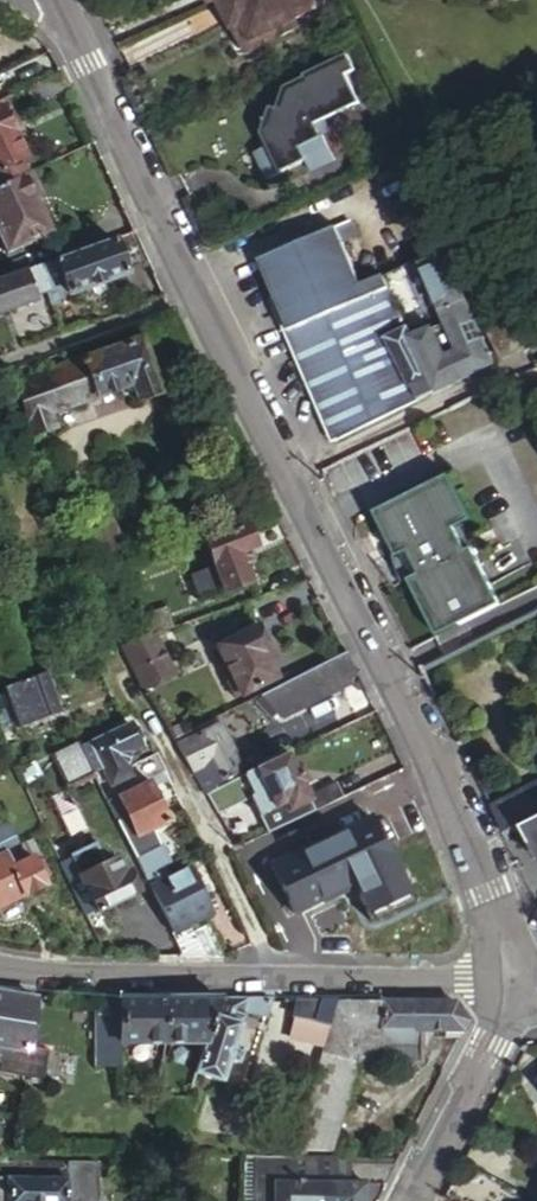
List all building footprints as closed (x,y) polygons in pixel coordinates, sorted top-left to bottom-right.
[(248,45),(322,10),(317,0),(226,0),(248,45)] [(257,129),(256,138),(262,150),(250,156),(263,182),(300,164),(305,174),(329,162),(317,139),(316,139),(309,127),(311,126),(319,122),(341,111),(328,84),(337,80),(330,65),(287,86),(288,88),(268,98),(266,110),(260,110),(259,119),(255,118),(254,128),(257,129)] [(27,174),(20,160),(23,158),(9,129),(14,127),(6,109),(0,112),(0,187),(27,174)] [(311,126),(309,127),(316,139),(317,139),(325,135),(319,122),(311,126)] [(0,187),(0,239),(6,250),(50,229),(34,197),(40,194),(30,173),(27,174),(0,187)] [(347,233),(342,220),(253,263),(251,264),(268,301),(284,333),(281,334),(333,440),(434,390),(408,338),(403,328),(389,303),(375,272),(354,281),(335,239),(347,233)] [(123,273),(111,240),(39,265),(48,290),(61,285),(64,294),(123,273)] [(467,373),(492,361),(443,252),(418,264),(456,349),(467,373)] [(34,303),(31,296),(48,290),(39,265),(6,277),(0,279),(0,315),(34,303)] [(266,302),(281,334),(284,333),(268,301),(266,302)] [(494,360),(523,345),(506,311),(479,324),(494,360)] [(434,390),(467,373),(456,349),(440,357),(426,329),(408,338),(434,390)] [(135,342),(11,387),(31,441),(54,432),(49,419),(124,391),(129,404),(154,395),(135,342)] [(449,478),(376,515),(383,529),(397,555),(398,558),(404,555),(415,577),(409,580),(438,636),(500,605),(472,549),(467,552),(455,530),(471,522),(449,478)] [(257,547),(249,525),(248,523),(205,539),(207,541),(216,565),(191,575),(201,601),(251,583),(243,563),(251,560),(246,551),(257,547)] [(140,641),(155,636),(176,628),(167,608),(144,618),(135,602),(124,607),(140,641)] [(270,648),(259,625),(214,646),(222,662),(217,665),(233,698),(276,677),(263,651),(270,648)] [(140,641),(123,647),(143,687),(173,674),(155,636),(140,641)] [(357,674),(346,652),(337,657),(347,678),(357,674)] [(347,678),(337,657),(285,682),(304,707),(351,685),(347,678)] [(63,714),(45,676),(3,696),(21,734),(63,714)] [(285,682),(232,708),(240,726),(252,719),(256,728),(281,715),(283,717),(304,707),(285,682)] [(77,742),(91,770),(92,773),(102,769),(110,787),(130,778),(125,770),(124,766),(129,755),(143,749),(130,720),(77,742)] [(217,724),(176,744),(186,763),(204,795),(240,777),(243,776),(217,724)] [(77,742),(75,738),(50,749),(64,783),(91,770),(77,742)] [(134,788),(150,780),(166,773),(156,754),(125,770),(130,778),(134,788)] [(285,755),(243,776),(240,777),(245,788),(242,790),(266,836),(342,800),(335,785),(306,798),(299,784),(304,782),(297,768),(292,770),(285,755)] [(31,758),(15,765),(23,782),(39,773),(31,758)] [(134,788),(106,802),(115,818),(127,812),(139,838),(171,821),(150,780),(134,788)] [(503,834),(522,824),(536,816),(536,781),(488,805),(503,834)] [(522,824),(536,852),(536,816),(522,824)] [(400,864),(378,818),(266,870),(288,916),(400,864)] [(18,844),(7,821),(0,825),(0,853),(18,844)] [(71,857),(60,862),(74,893),(77,901),(86,896),(96,916),(138,895),(120,857),(103,864),(93,842),(69,853),(71,857)] [(135,859),(143,875),(162,867),(168,863),(160,846),(135,859)] [(37,887),(24,859),(0,871),(0,905),(37,887)] [(143,875),(186,959),(227,960),(210,926),(192,935),(187,925),(209,914),(187,869),(167,879),(162,867),(143,875)] [(6,1051),(29,1060),(30,1050),(35,1002),(0,994),(0,1048),(6,1051)] [(120,1043),(121,998),(99,998),(97,1072),(119,1072),(120,1043)] [(167,999),(121,998),(120,1043),(163,1043),(167,999)] [(163,1043),(204,1044),(221,1000),(167,999),(163,1043)] [(268,1019),(278,1001),(221,1000),(204,1044),(195,1069),(221,1079),(229,1057),(238,1060),(243,1046),(235,1042),(247,1011),(268,1019)] [(317,1020),(330,1022),(336,1001),(298,1000),(297,1019),(317,1020)] [(330,1022),(293,1150),(331,1152),(357,1064),(420,1064),(420,1032),(463,1033),(468,1023),(456,1002),(336,1001),(330,1022)] [(15,1081),(21,1082),(29,1084),(41,1055),(30,1050),(29,1060),(6,1051),(6,1068),(6,1071),(6,1073),(6,1075),(8,1077),(9,1079),(13,1080),(15,1081)] [(1,1151),(0,1151),(0,1177),(2,1177),(1,1200),(91,1200),(90,1158),(1,1158),(1,1151)] [(242,1200),(260,1200),(260,1175),(275,1175),(275,1166),(275,1158),(247,1156),(242,1200)] [(395,1165),(349,1165),(349,1185),(335,1185),(335,1166),(275,1166),(275,1175),(260,1175),(260,1200),(376,1200),(395,1165)]
